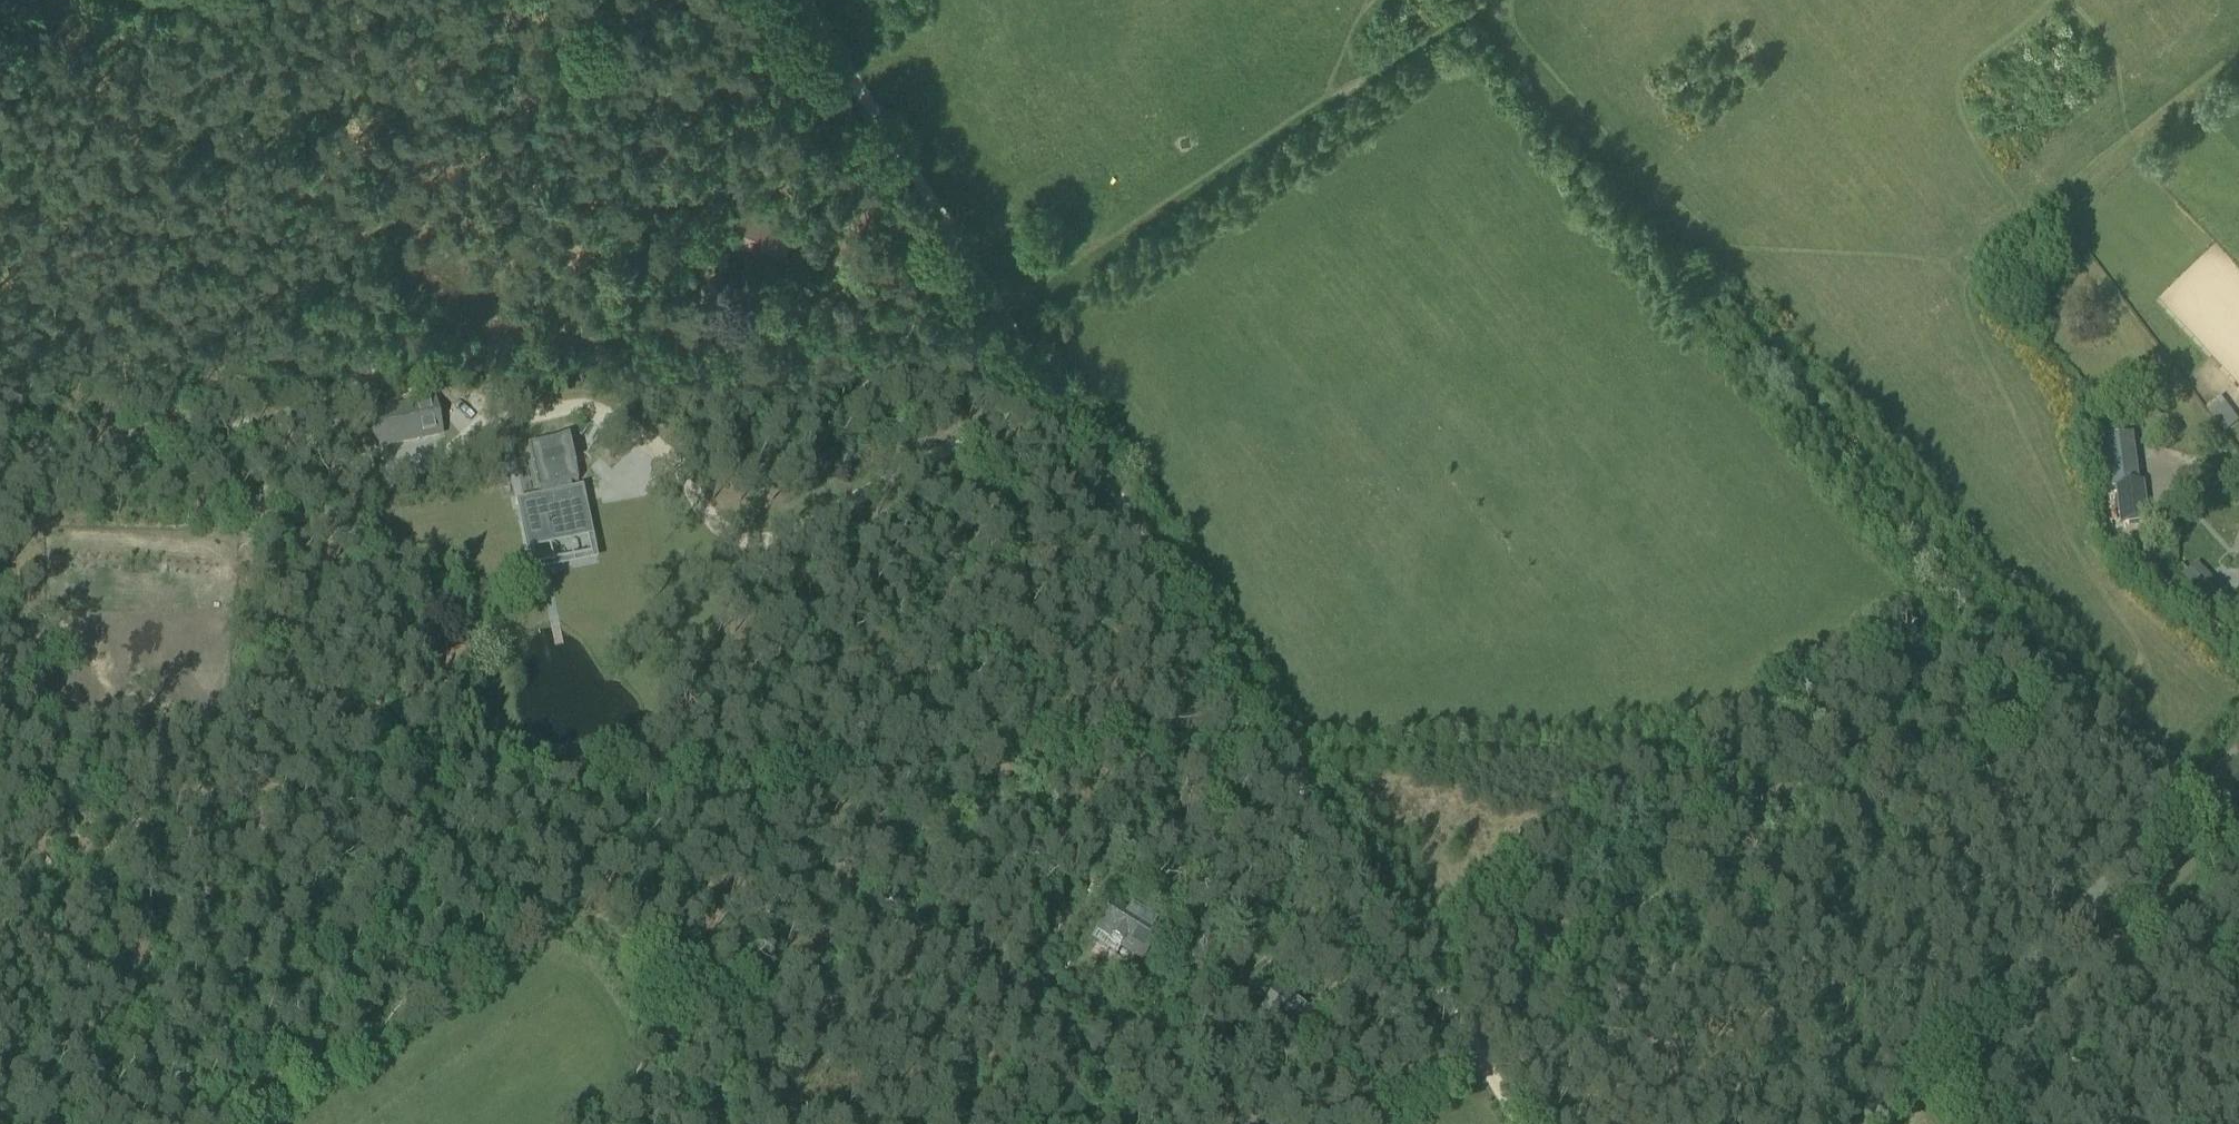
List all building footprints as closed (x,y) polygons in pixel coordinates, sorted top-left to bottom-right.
[(792,230),(776,225),(760,219),(759,223),(747,218),(738,240),(782,257),(792,230)] [(434,398),(369,412),(376,450),(442,437),(434,398)] [(2224,417),(2214,404),(2205,411),(2215,424),(2216,424),(2224,417)] [(578,491),(566,494),(564,486),(578,483),(568,434),(527,442),(538,497),(514,502),(519,529),(546,524),(551,545),(587,538),(578,491)] [(936,480),(959,473),(955,461),(932,469),(936,480)] [(2115,486),(2140,483),(2138,470),(2106,474),(2108,489),(2116,488),(2115,486)] [(2187,470),(2181,488),(2198,494),(2204,475),(2187,470)] [(2121,528),(2149,524),(2144,482),(2115,486),(2121,528)] [(2214,609),(2228,595),(2210,577),(2196,591),(2214,609)] [(1128,915),(1113,905),(1090,940),(1119,958),(1126,947),(1145,959),(1149,951),(1166,961),(1178,941),(1130,912),(1128,915)] [(1307,1012),(1280,990),(1256,1020),(1300,1055),(1328,1020),(1311,1006),(1307,1012)]
